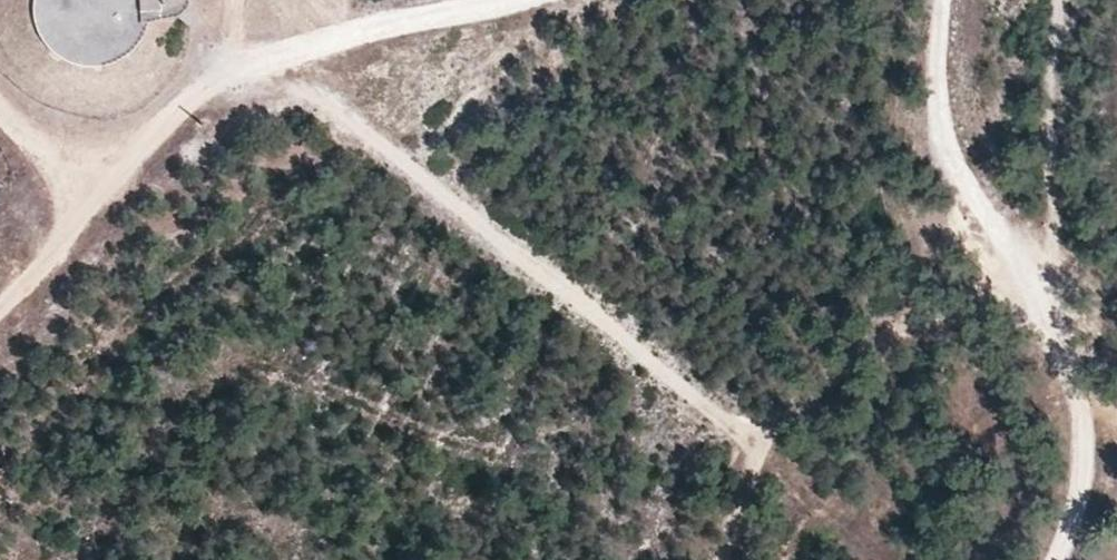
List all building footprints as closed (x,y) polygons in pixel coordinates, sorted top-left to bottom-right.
[(149,4),(148,0),(35,0),(35,2),(34,12),(35,23),(37,32),(41,41),(47,50),(54,57),(62,63),(71,67),(81,70),(91,71),(102,70),(111,68),(120,63),(129,58),(136,51),(142,43),(146,33),(149,29),(183,26),(193,15),(193,0),(153,0),(149,4)]
